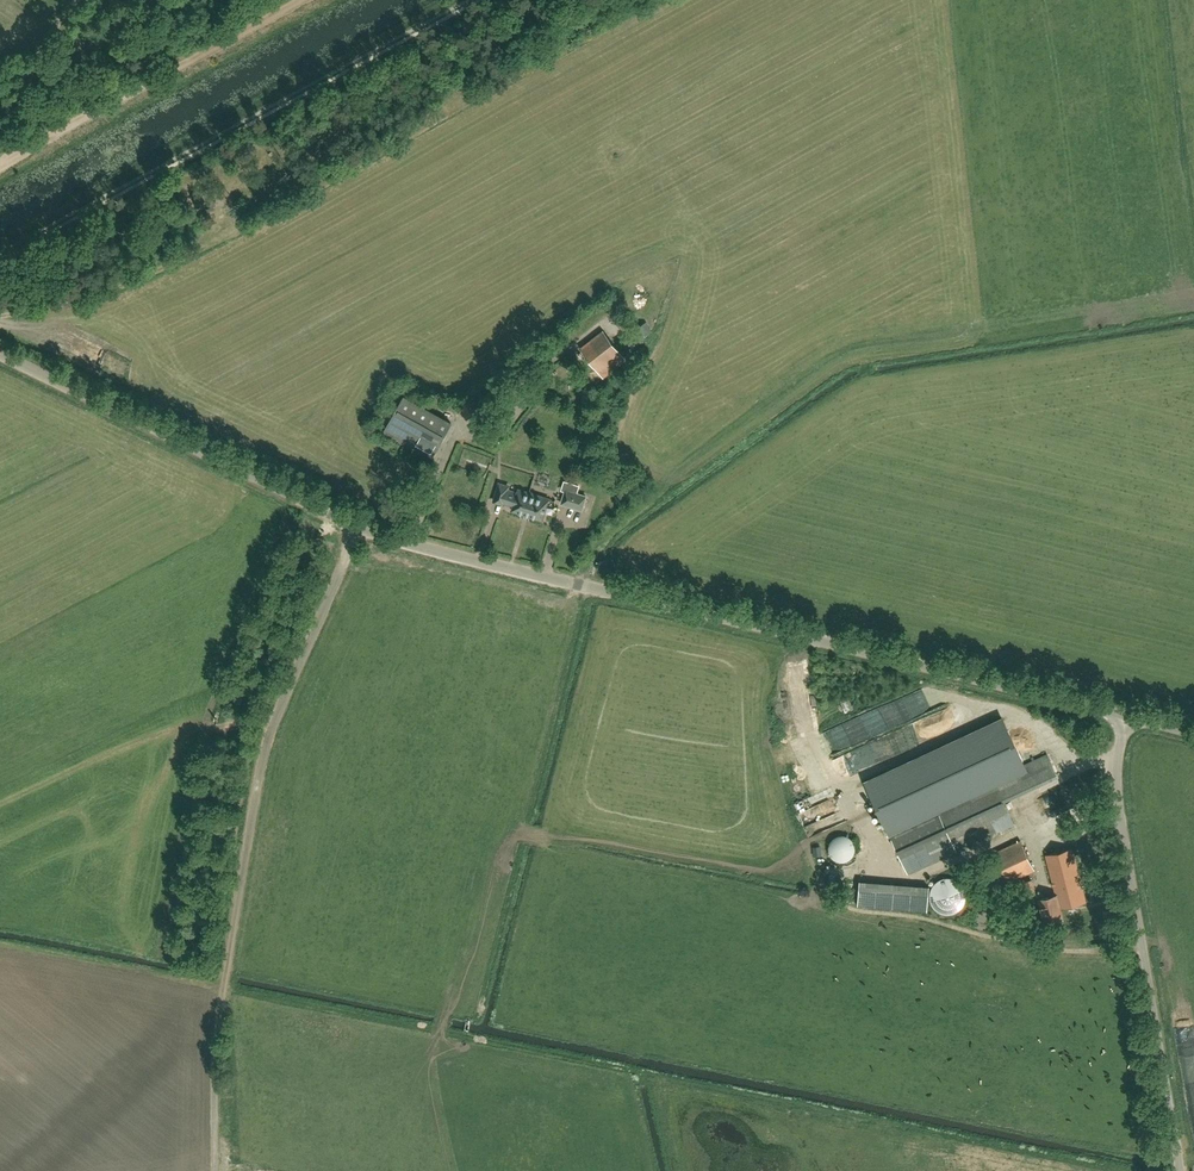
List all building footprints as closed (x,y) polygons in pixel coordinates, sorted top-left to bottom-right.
[(649,322),(633,332),(639,343),(656,334),(649,322)] [(607,376),(631,359),(609,327),(585,344),(607,376)] [(403,396),(383,434),(430,460),(451,423),(403,396)] [(471,397),(457,408),(466,420),(481,409),(471,397)] [(562,490),(565,491),(562,504),(582,510),(586,497),(576,494),(579,486),(564,482),(562,490)] [(517,493),(508,490),(509,487),(500,484),(494,501),(503,504),(504,502),(513,505),(512,510),(542,520),(548,499),(518,490),(517,493)] [(941,714),(952,724),(960,714),(949,705),(941,714)] [(1025,765),(1003,717),(863,782),(888,837),(890,836),(907,872),(955,849),(1012,823),(1003,802),(998,792),(1052,767),(1047,755),(1025,765)] [(847,863),(861,846),(843,832),(829,849),(847,863)] [(986,891),(1034,869),(1021,840),(993,853),(995,858),(975,867),(986,891)] [(1085,901),(1072,848),(1046,854),(1056,895),(1039,899),(1044,922),(1062,918),(1059,907),(1085,901)] [(1111,910),(1103,911),(1105,921),(1112,919),(1111,910)]
